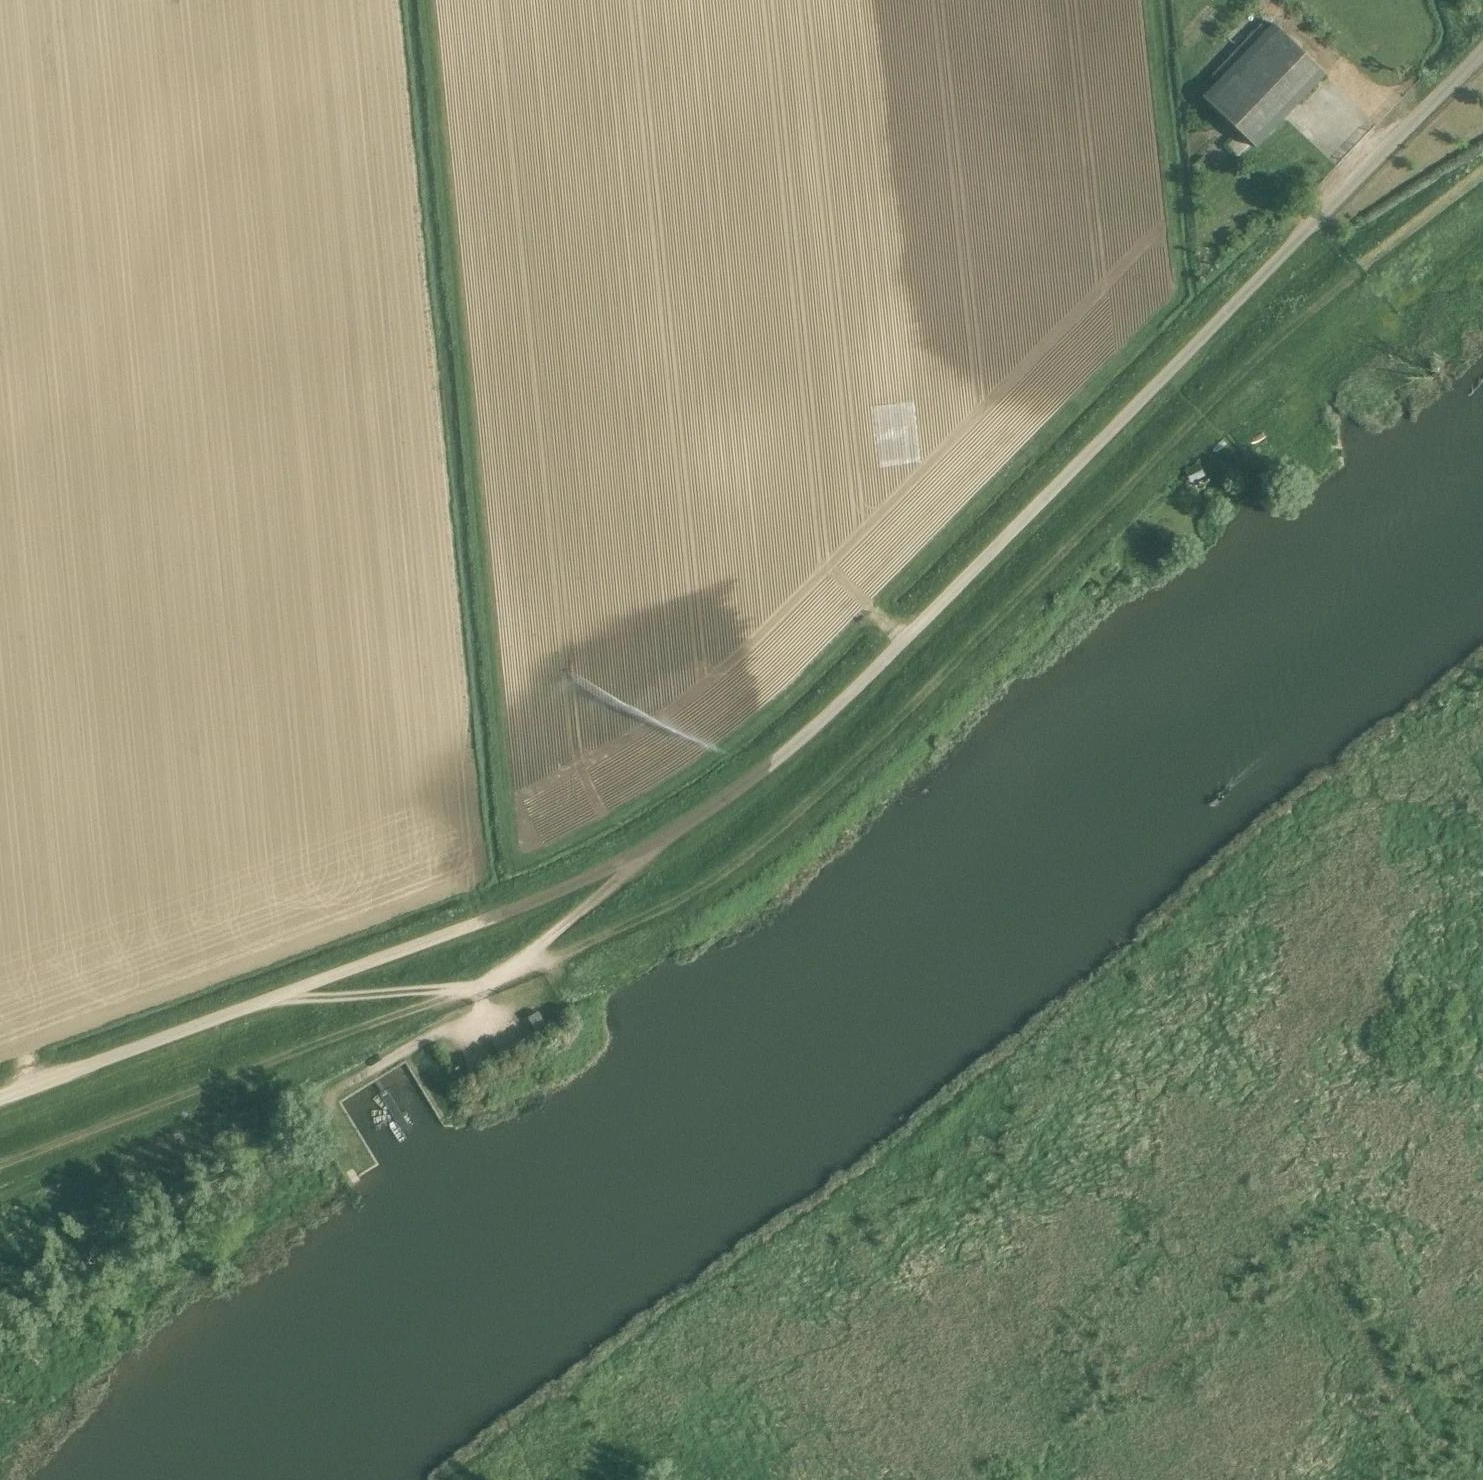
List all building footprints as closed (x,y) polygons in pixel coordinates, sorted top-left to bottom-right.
[(1211,75),(1219,83),(1205,98),(1256,148),(1327,74),(1275,25),(1269,31),(1261,23),(1211,75)] [(551,1030),(539,1012),(529,1018),(540,1037),(551,1030)]
